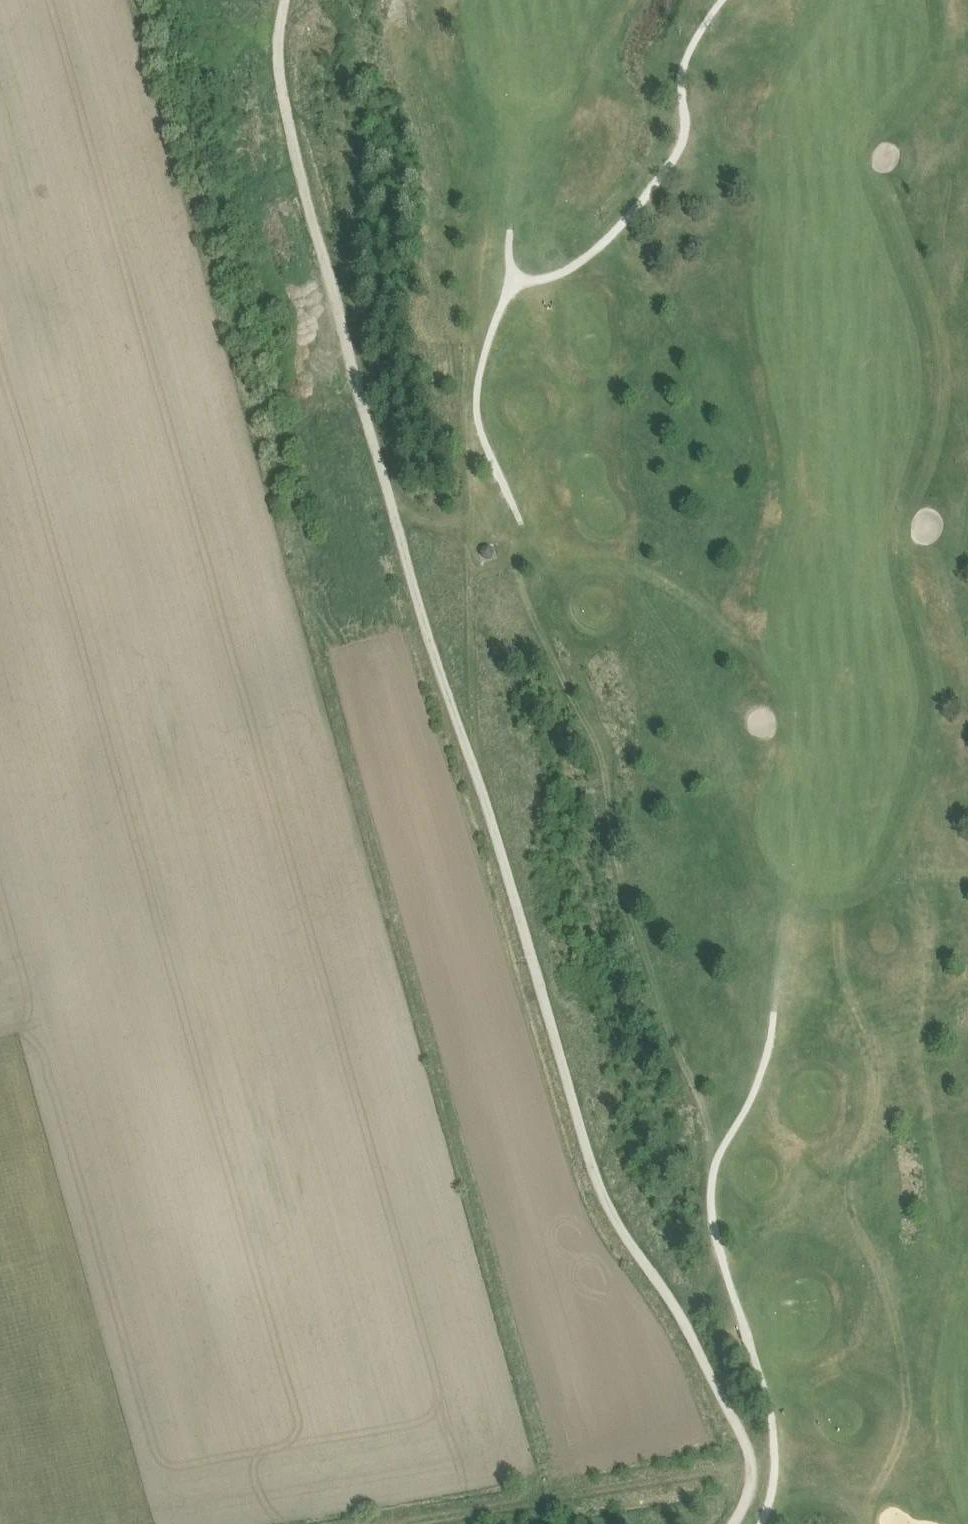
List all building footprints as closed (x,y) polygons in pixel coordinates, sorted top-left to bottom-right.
[(482,549),(480,553),(481,558),(486,561),(491,560),(493,555),(492,550),(487,548),(482,549)]
